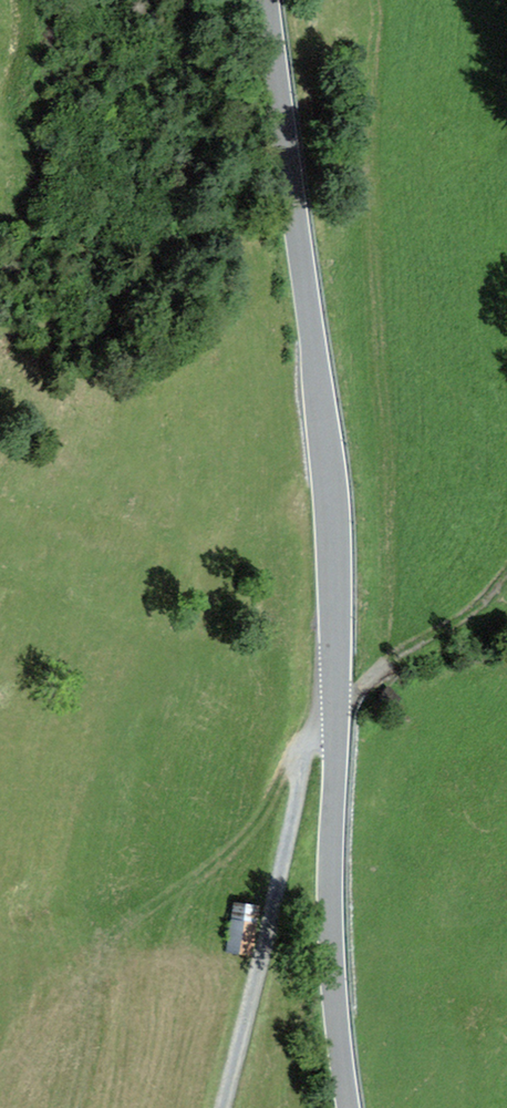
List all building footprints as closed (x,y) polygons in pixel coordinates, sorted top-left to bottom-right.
[(249,953),(255,910),(235,907),(229,950),(249,953)]
